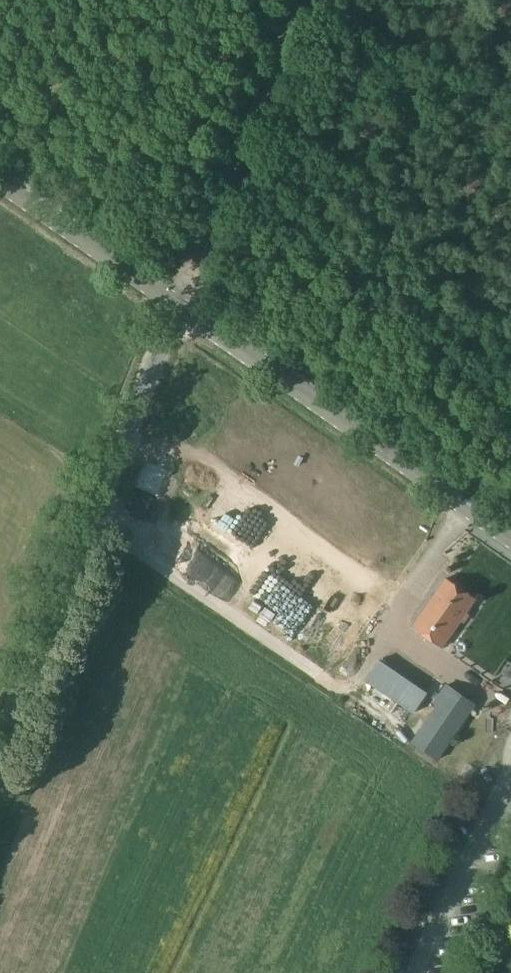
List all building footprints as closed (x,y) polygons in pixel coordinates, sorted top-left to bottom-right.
[(184,508),(158,551),(219,588),(230,572),(216,564),(232,537),(184,508)] [(442,647),(476,599),(446,578),(412,626),(442,647)] [(371,673),(359,691),(371,698),(382,680),(371,673)] [(476,705),(445,686),(426,720),(412,741),(440,759),(476,705)]
